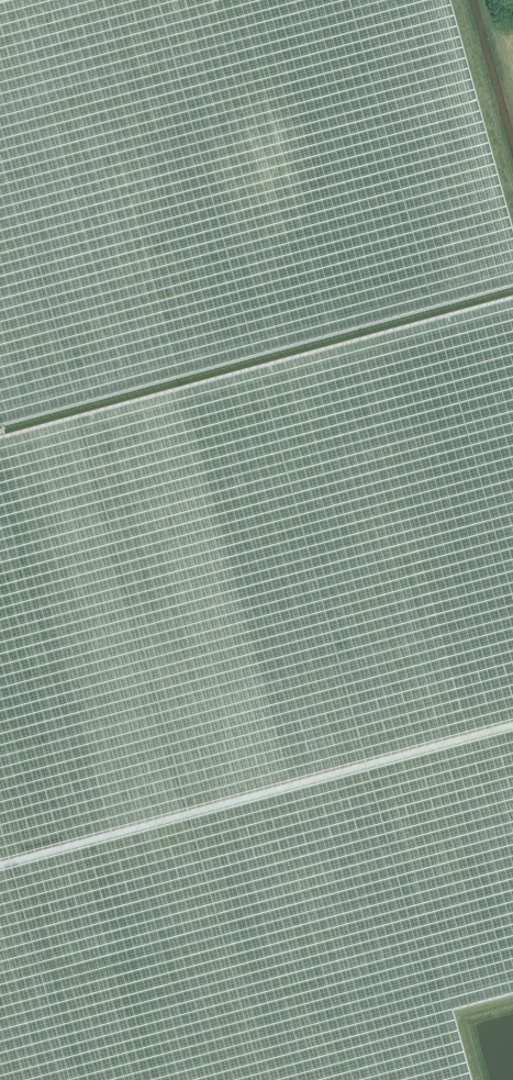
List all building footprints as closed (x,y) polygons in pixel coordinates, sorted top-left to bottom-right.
[(512,289),(512,234),(449,0),(0,0),(0,428),(512,289)] [(452,1011),(512,995),(512,298),(0,438),(0,1079),(471,1079),(452,1011)]
